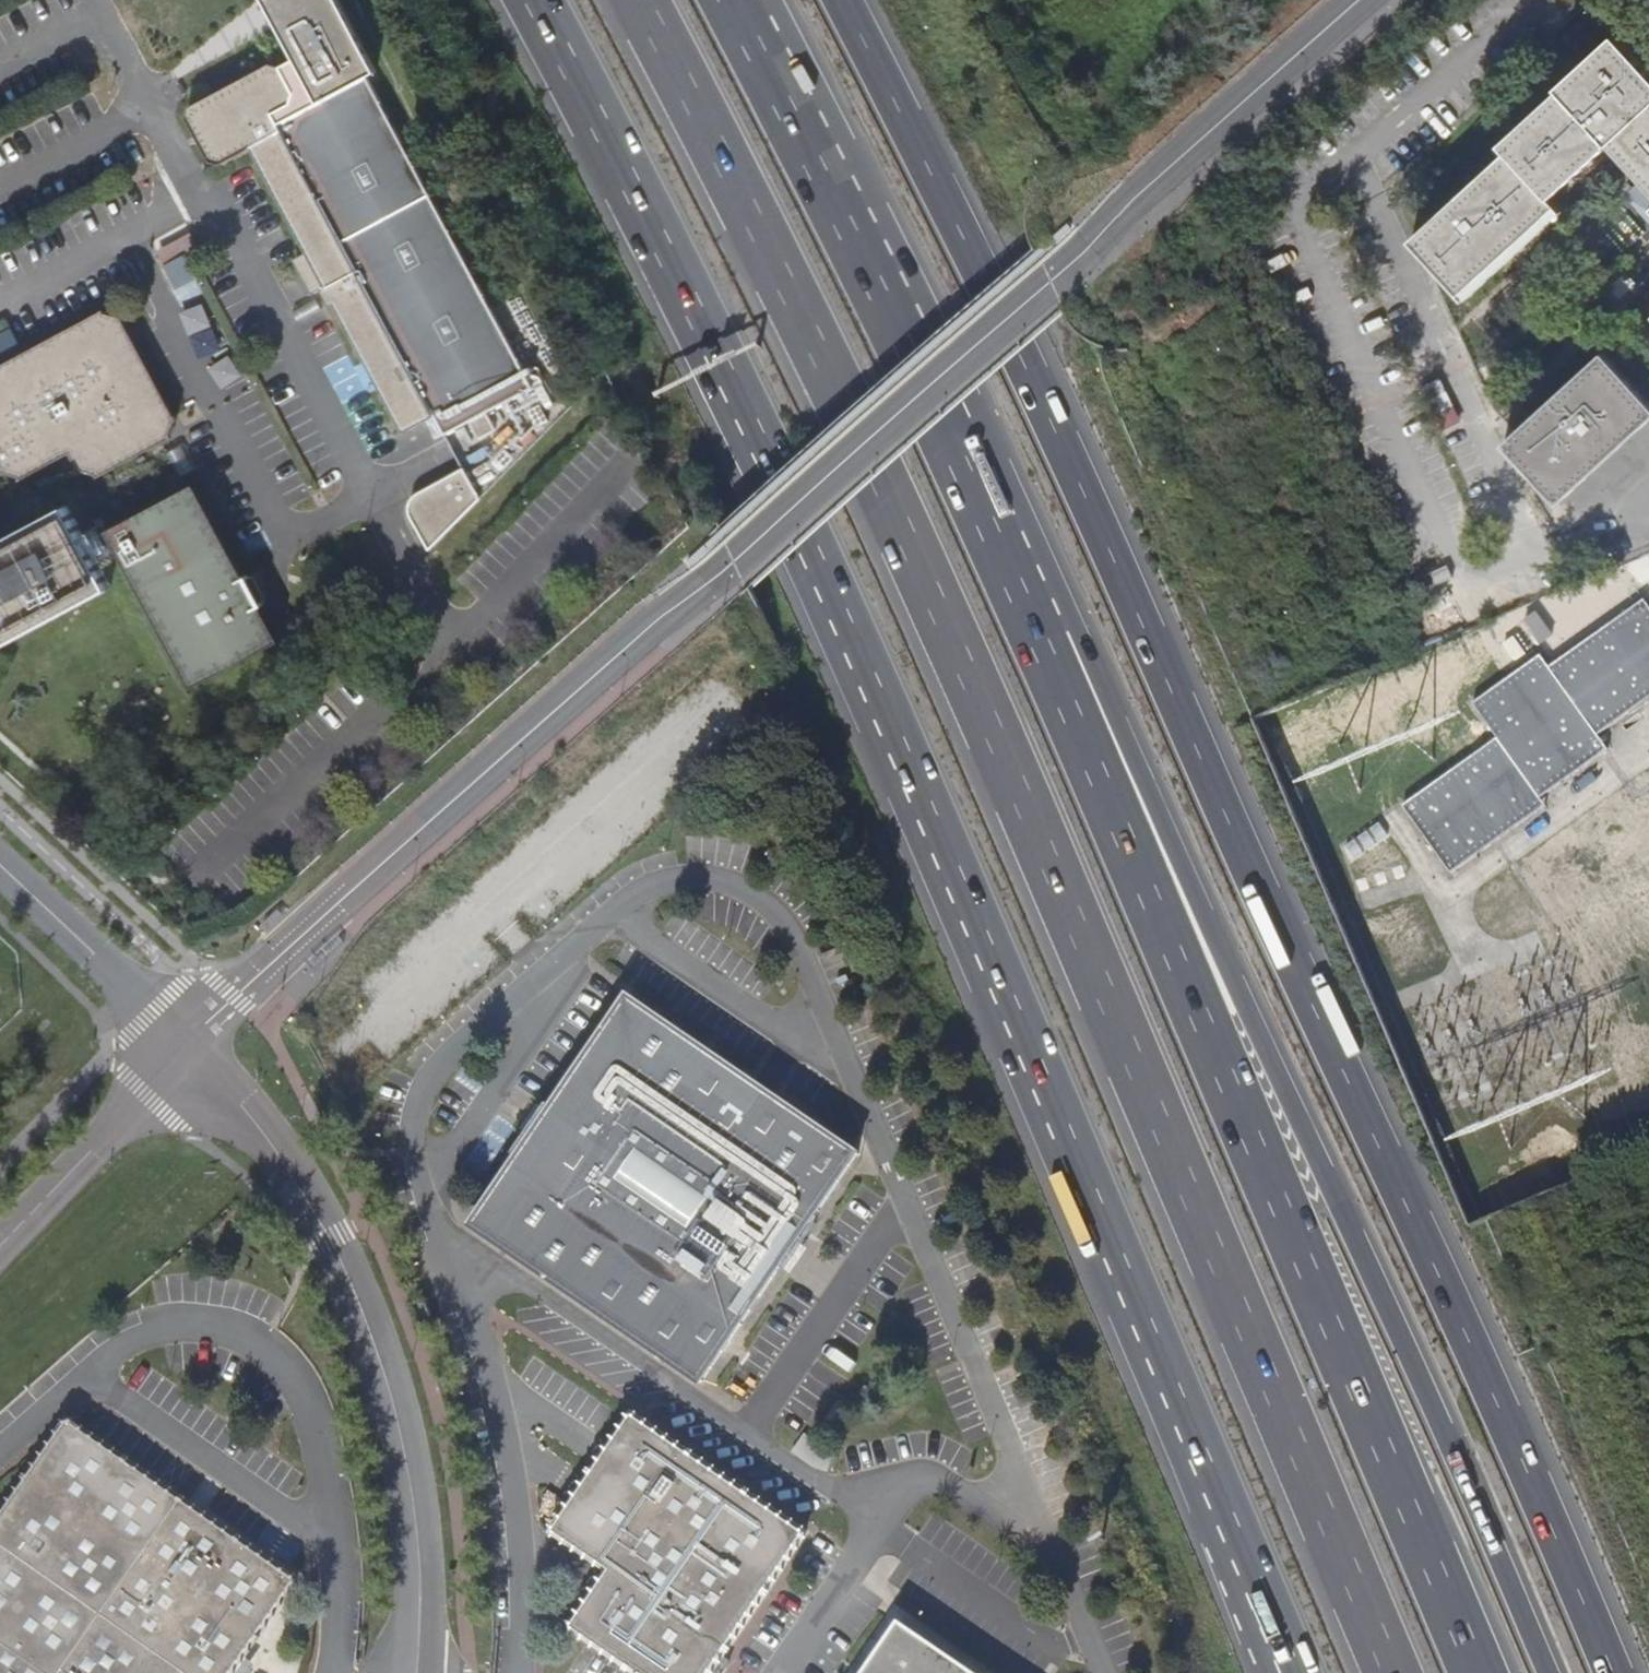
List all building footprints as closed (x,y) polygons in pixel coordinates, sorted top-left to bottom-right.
[(293,58),(296,54),(352,27),(337,0),(262,0),(293,58)] [(190,122),(205,148),(214,165),(221,168),(253,150),(309,253),(297,260),(317,296),(325,291),(332,306),(337,304),(405,433),(436,416),(447,435),(469,423),(479,440),(496,430),(486,414),(534,389),(497,320),(367,79),(377,73),(352,27),(296,54),(293,58),(295,62),(283,68),(271,65),(194,109),(190,122)] [(1648,114),(1648,69),(1619,36),(1561,89),(1563,92),(1505,145),(1512,152),(1416,242),(1466,296),(1564,207),(1557,199),(1613,147),(1648,114)] [(1613,147),(1646,182),(1630,196),(1648,217),(1648,114),(1613,147)] [(1569,212),(1564,207),(1466,296),(1471,303),(1569,212)] [(191,234),(185,237),(193,251),(198,248),(191,234)] [(185,237),(158,252),(164,266),(193,251),(185,237)] [(8,465),(12,472),(25,476),(76,449),(88,469),(105,475),(176,435),(180,421),(124,319),(110,314),(0,373),(0,470),(8,465)] [(1538,481),(1539,480),(1638,388),(1605,354),(1506,446),(1538,481)] [(1563,502),(1648,423),(1648,400),(1638,388),(1539,480),(1559,504),(1563,502)] [(429,551),(480,500),(463,469),(416,495),(413,497),(411,500),(408,508),(410,516),(429,551)] [(196,482),(109,529),(194,685),(282,638),(196,482)] [(0,542),(0,647),(112,587),(69,506),(0,542)] [(1451,873),(1544,806),(1540,799),(1607,750),(1597,736),(1648,698),(1648,610),(1642,601),(1548,668),(1539,655),(1471,704),(1496,738),(1403,806),(1451,873)] [(627,1000),(472,1226),(700,1382),(854,1154),(627,1000)] [(863,1391),(854,1405),(864,1411),(876,1394),(866,1387),(863,1391)] [(571,1627),(639,1672),(709,1672),(805,1533),(632,1416),(553,1531),(609,1570),(571,1627)] [(296,1580),(69,1423),(0,1520),(0,1672),(231,1672),(296,1580)] [(805,1435),(791,1454),(813,1469),(828,1474),(835,1453),(826,1449),(805,1435)] [(899,1624),(865,1672),(970,1672),(899,1624)]
